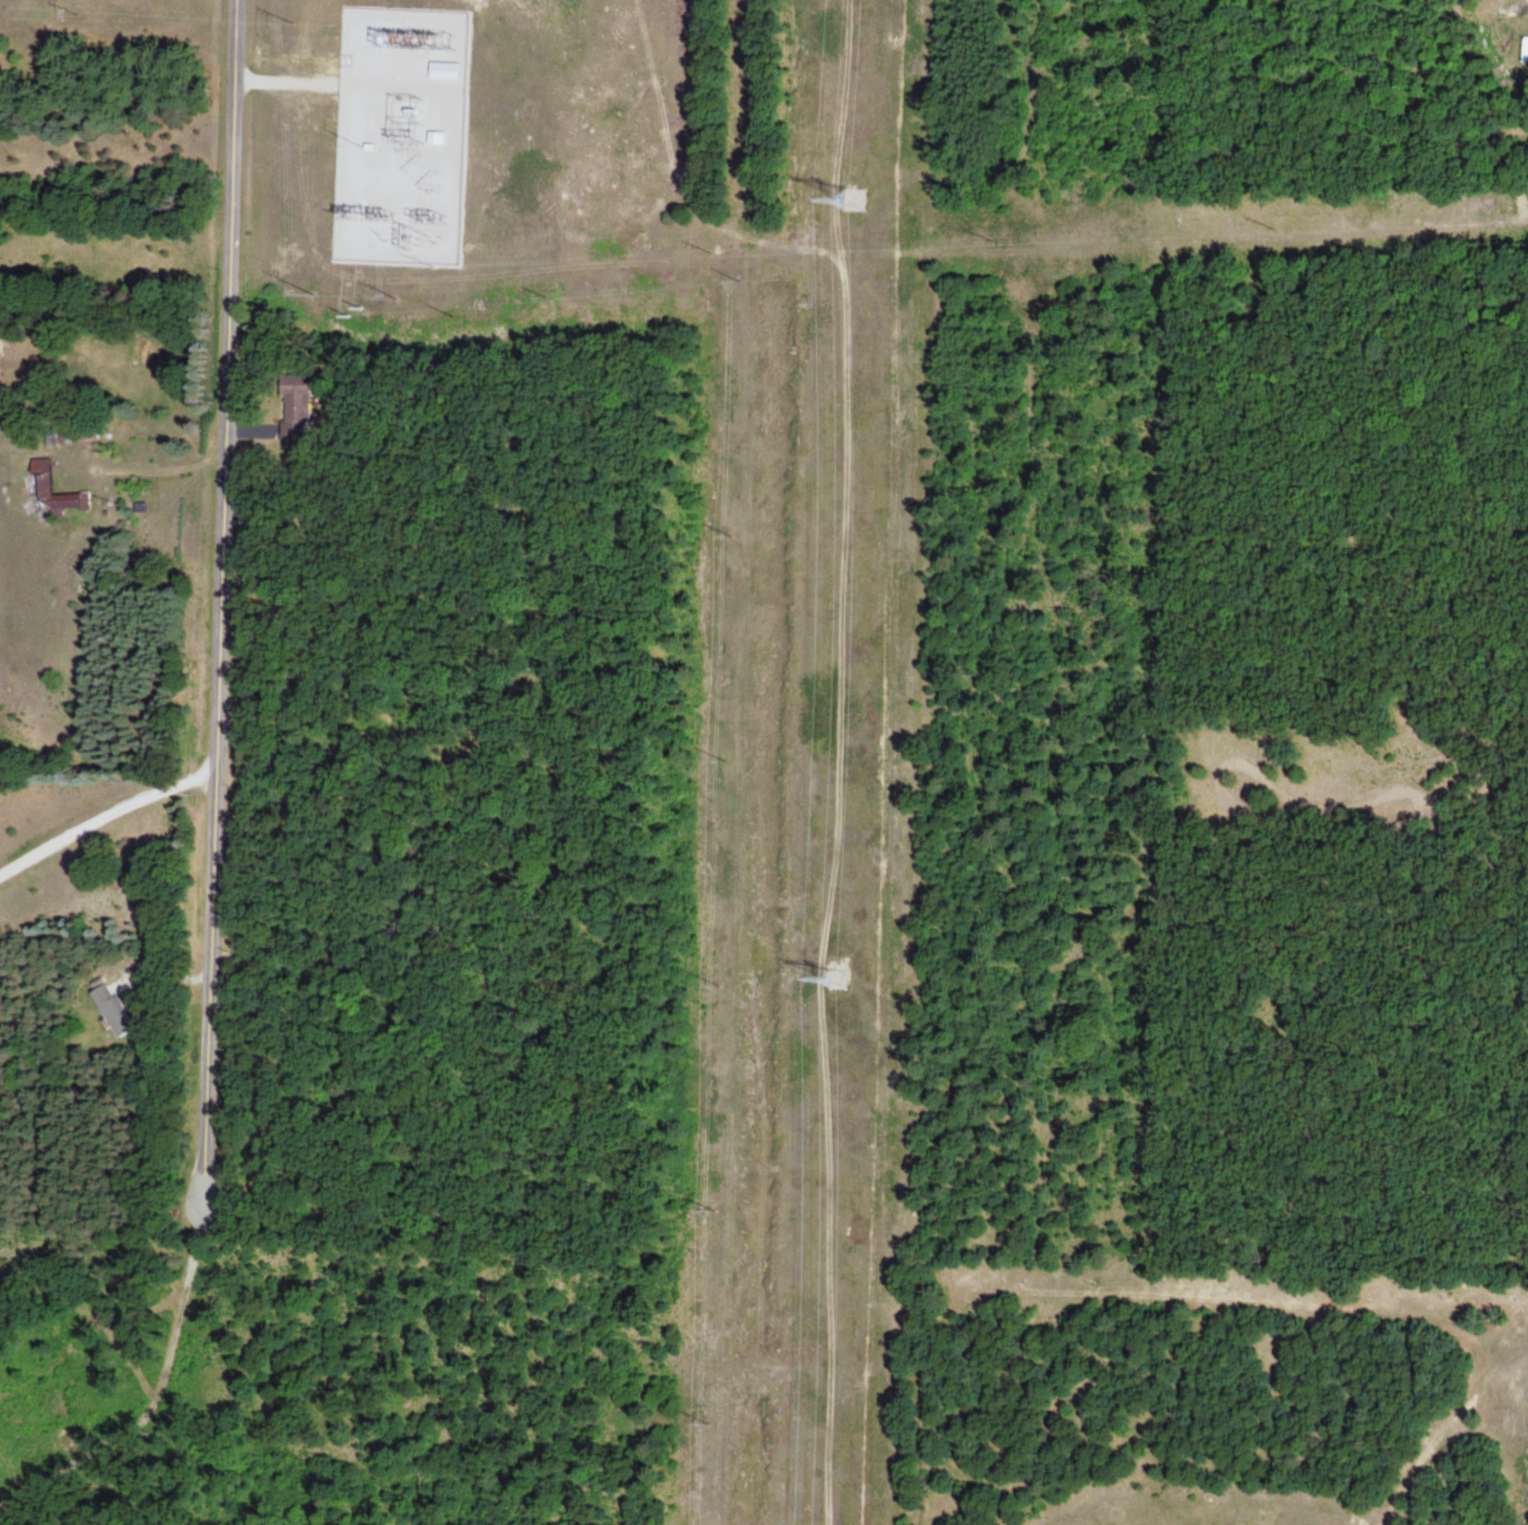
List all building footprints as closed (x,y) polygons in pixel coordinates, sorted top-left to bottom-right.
[(445,134),(444,146),(428,146),(428,134),(445,134)] [(282,440),(311,440),(311,376),(282,376),(282,440)] [(70,444),(68,433),(45,437),(48,448),(70,444)] [(91,511),(90,494),(52,495),(51,460),(32,460),(32,512),(91,511)] [(118,1040),(136,1029),(109,983),(91,994),(118,1040)]
